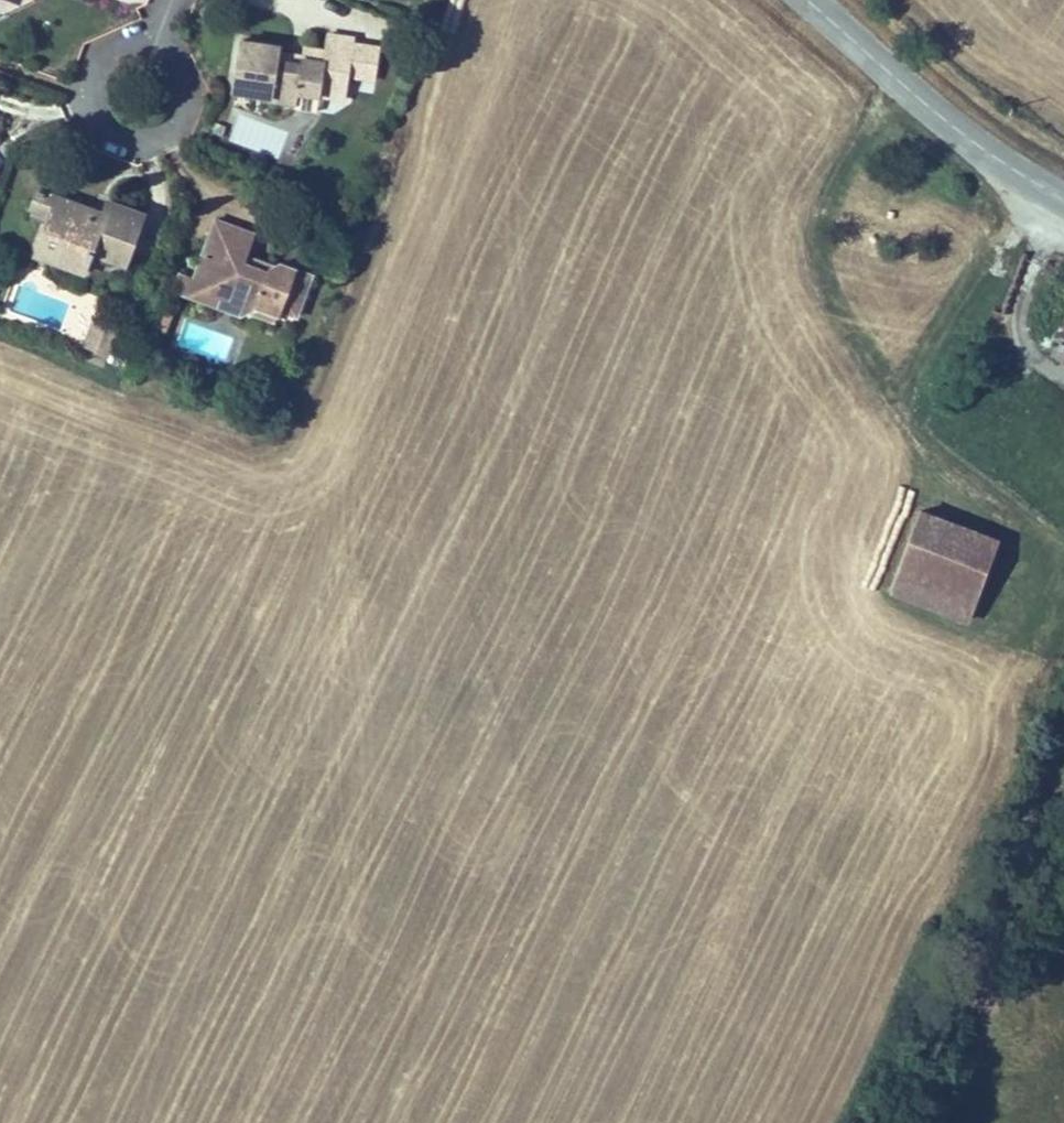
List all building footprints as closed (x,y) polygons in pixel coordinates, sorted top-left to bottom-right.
[(26,0),(0,0),(0,9),(2,14),(31,2),(26,0)] [(234,63),(230,92),(268,97),(267,103),(309,108),(310,97),(332,100),(335,77),(357,80),(363,37),(334,33),(332,50),(310,47),(308,56),(307,65),(278,61),(279,52),(280,48),(237,42),(234,63)] [(279,52),(278,61),(307,65),(308,56),(279,52)] [(354,103),(357,80),(335,77),(332,100),(354,103)] [(310,97),(309,108),(331,111),(332,100),(310,97)] [(45,218),(52,197),(37,191),(30,213),(45,218)] [(122,273),(141,216),(104,204),(101,213),(98,222),(84,217),(87,208),(52,197),(45,218),(35,248),(57,255),(53,268),(82,278),(88,261),(122,273)] [(101,213),(87,208),(84,217),(98,222),(101,213)] [(211,224),(188,284),(205,291),(210,301),(231,308),(234,320),(245,315),(257,309),(278,316),(280,311),(295,317),(312,277),(283,265),(270,271),(269,272),(266,281),(237,270),(241,261),(223,254),(232,232),(211,224)] [(249,239),(232,232),(223,254),(241,261),(249,239)] [(57,255),(35,248),(31,261),(53,268),(57,255)] [(269,272),(241,261),(237,270),(266,281),(269,272)] [(205,291),(188,284),(181,301),(234,320),(231,308),(210,301),(205,291)] [(274,325),(278,316),(257,309),(245,315),(274,325)] [(101,368),(122,375),(125,366),(104,359),(101,368)] [(1021,573),(922,539),(896,616),(993,650),(1021,573)]
